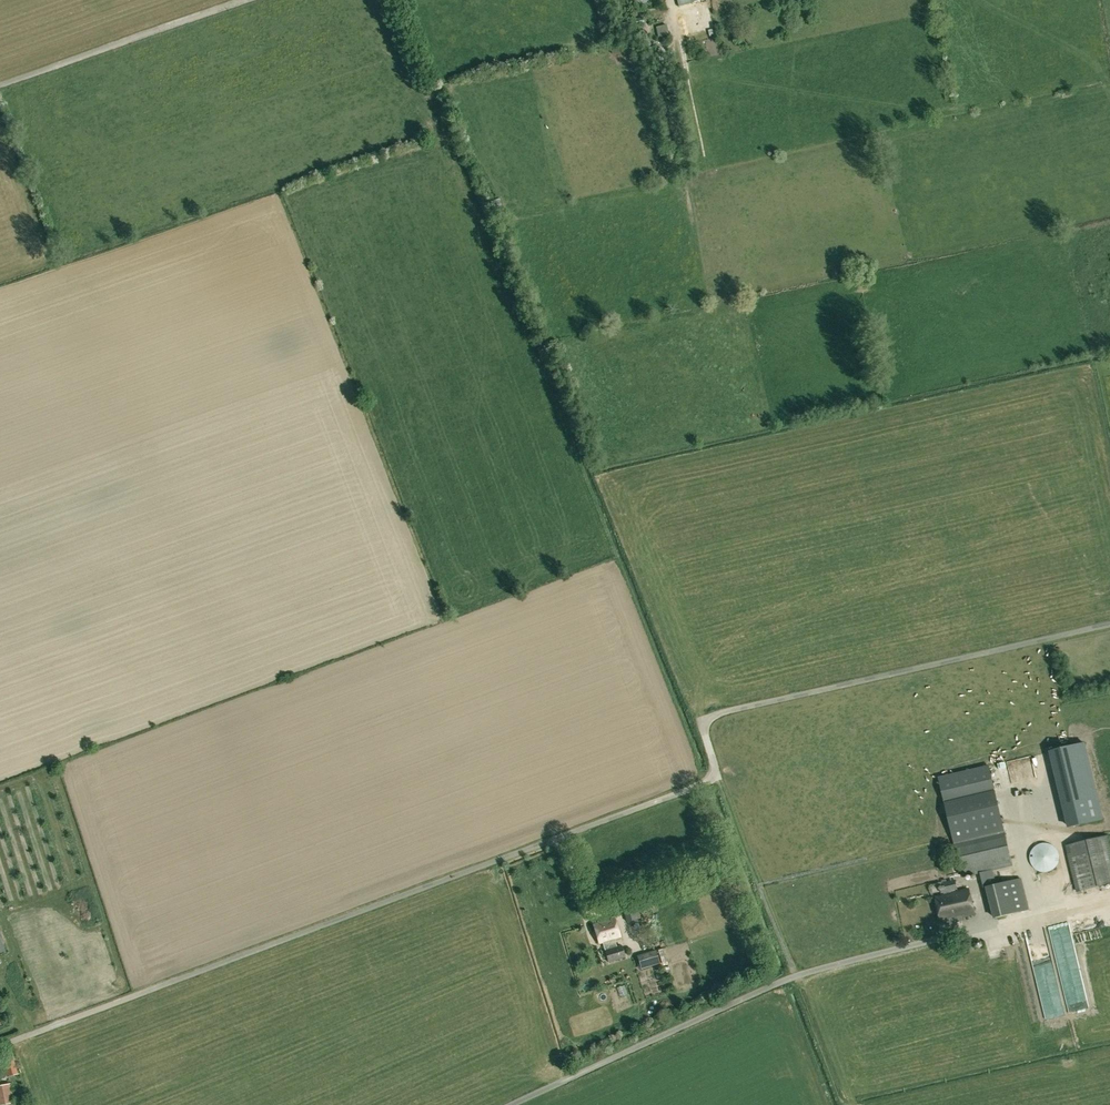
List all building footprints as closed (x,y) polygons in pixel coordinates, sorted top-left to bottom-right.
[(644,23),(643,17),(633,19),(634,25),(644,23)] [(499,198),(489,201),(493,213),(503,211),(499,198)] [(553,345),(555,352),(565,349),(562,342),(553,345)] [(953,840),(1003,828),(988,767),(938,778),(953,840)] [(1097,797),(1064,805),(1070,826),(1102,818),(1097,797)] [(953,840),(962,877),(980,873),(984,888),(987,887),(995,885),(991,870),(1012,865),(1003,828),(953,840)] [(1077,890),(1109,882),(1109,851),(1106,835),(1066,845),(1077,890)] [(1053,846),(1051,845),(1049,844),(1047,843),(1044,843),(1041,843),(1038,844),(1035,846),(1033,848),(1031,851),(1030,853),(1030,855),(1030,859),(1030,862),(1033,866),(1035,868),(1037,870),(1038,870),(1041,871),(1045,871),(1048,871),(1051,870),(1053,868),(1056,866),(1057,863),(1058,860),(1058,858),(1058,856),(1058,854),(1057,851),(1055,848),(1053,846)] [(987,887),(995,918),(1028,909),(1020,878),(995,885),(987,887)] [(955,880),(939,884),(941,893),(943,892),(947,891),(957,889),(955,880)] [(974,913),(968,889),(948,894),(947,891),(943,892),(944,895),(935,897),(941,922),(947,920),(948,924),(958,922),(962,921),(961,916),(974,913)] [(626,922),(640,918),(634,900),(621,904),(626,922)] [(593,924),(595,931),(599,943),(602,942),(604,950),(608,962),(625,957),(622,945),(617,946),(614,938),(620,937),(618,931),(614,918),(593,924)] [(637,956),(641,969),(660,964),(656,951),(637,956)] [(12,1053),(1,1057),(8,1077),(18,1074),(12,1053)] [(11,1083),(0,1085),(0,1104),(3,1104),(15,1103),(11,1083)]
